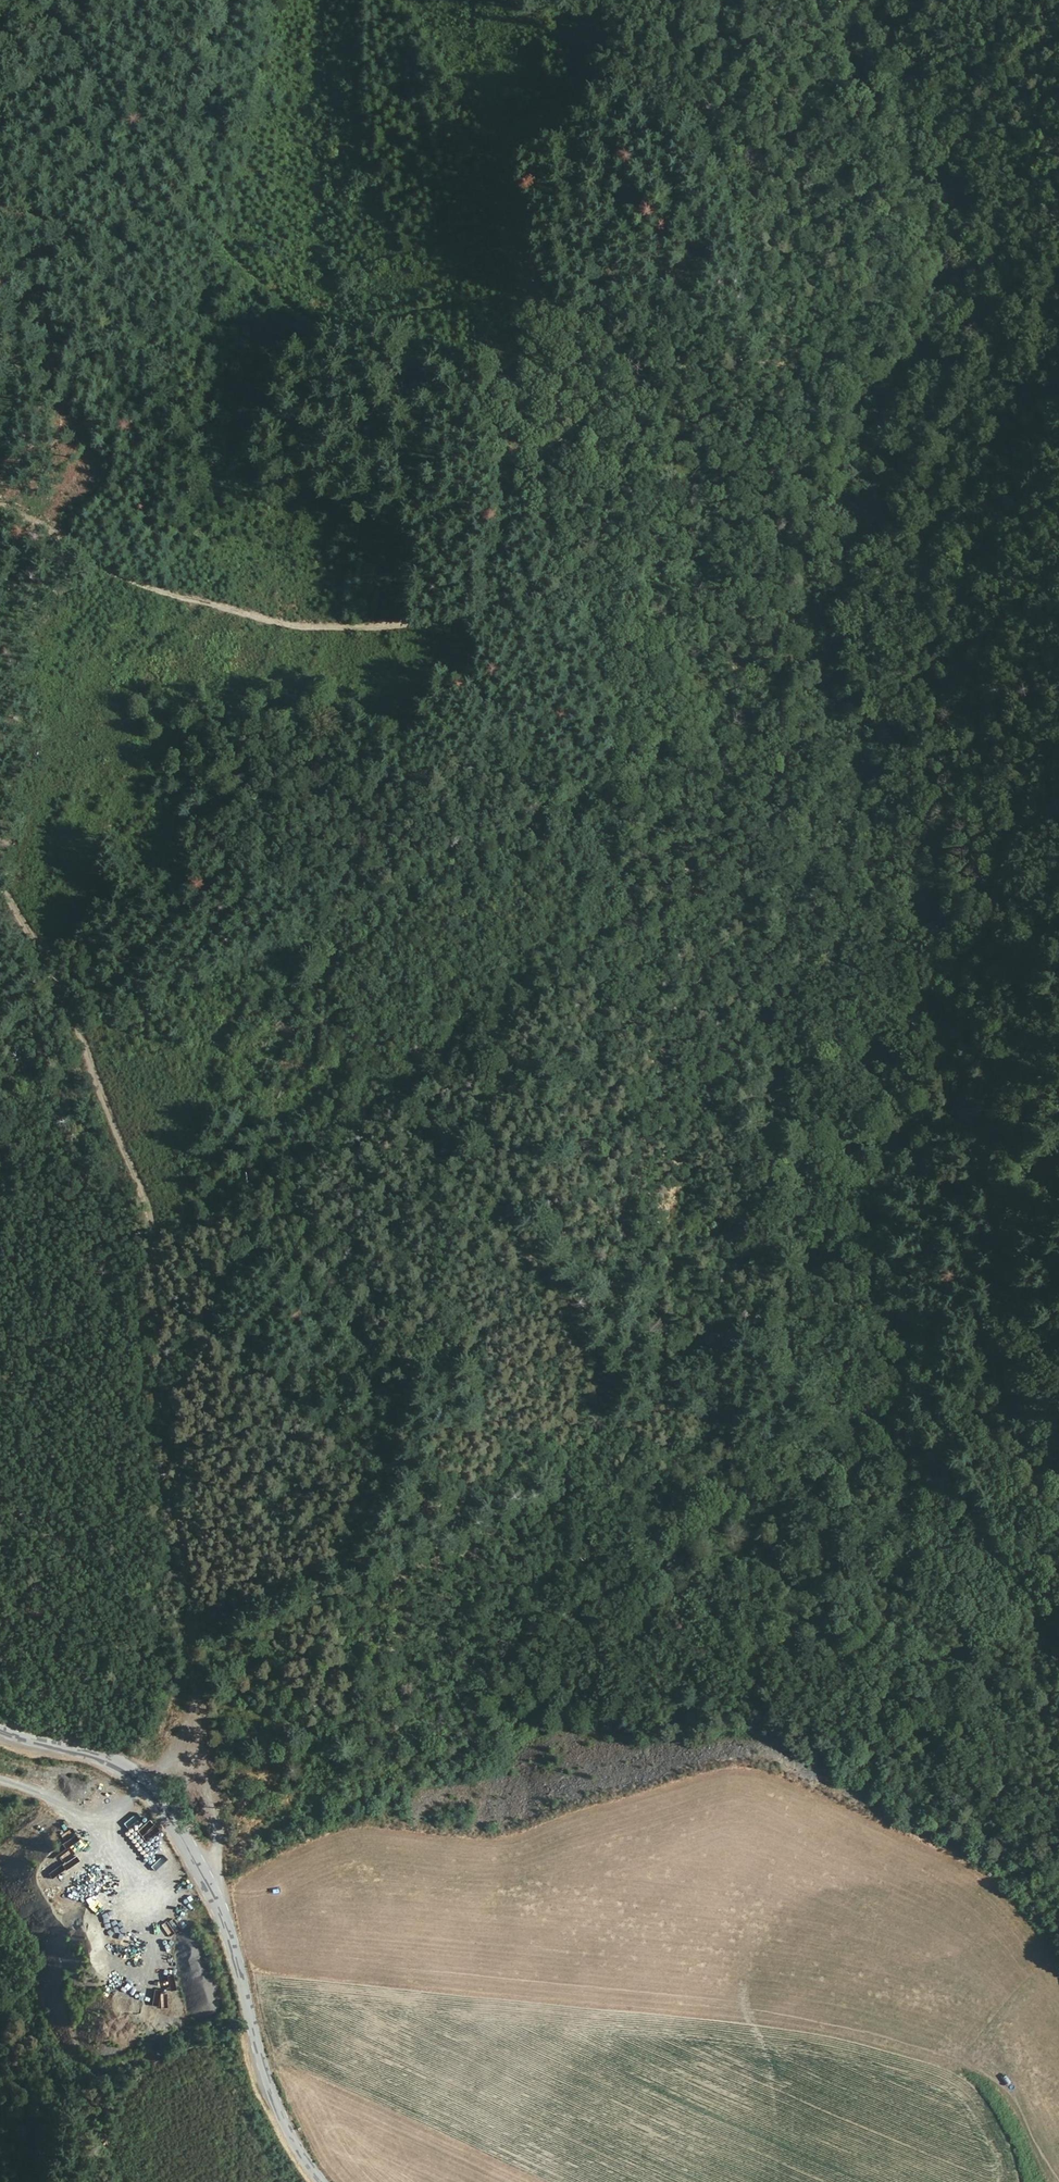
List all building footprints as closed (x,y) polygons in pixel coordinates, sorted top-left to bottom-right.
[(148,1841),(160,1830),(150,1820),(139,1831),(148,1841)] [(115,1858),(122,1850),(111,1841),(104,1849),(115,1858)] [(77,1859),(82,1847),(76,1845),(71,1856),(77,1859)] [(161,1852),(170,1865),(177,1860),(169,1847),(161,1852)]
